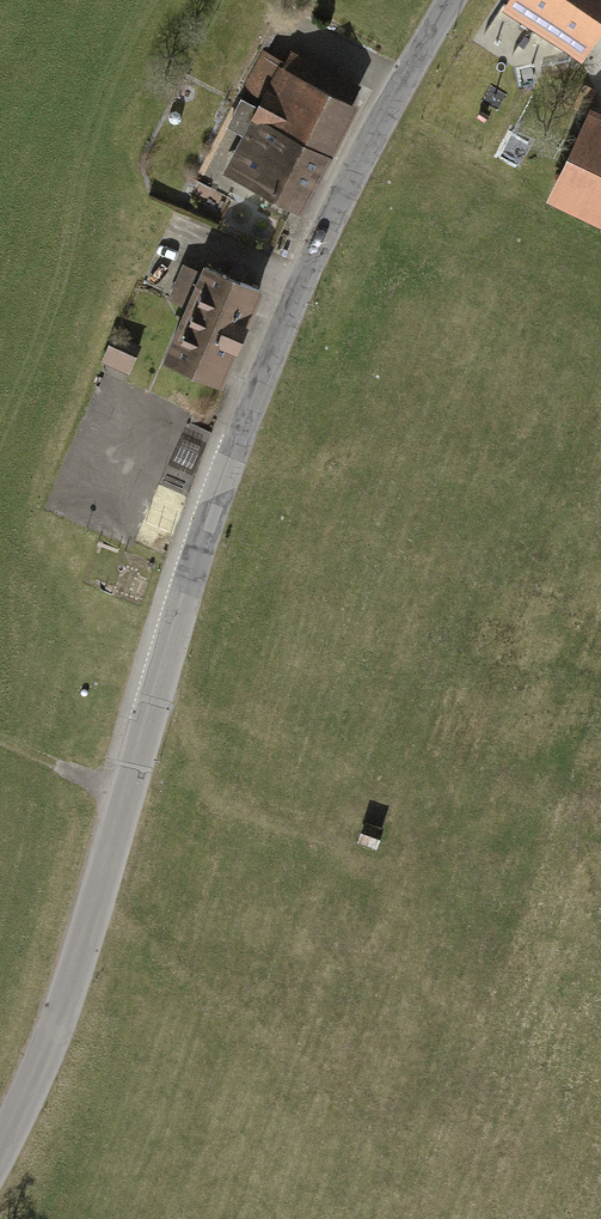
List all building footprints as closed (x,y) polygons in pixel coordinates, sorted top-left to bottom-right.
[(505,11),(582,59),(600,28),(600,0),(512,0),(505,11)] [(244,138),(225,178),(304,216),(359,104),(355,102),(362,86),(289,51),(282,66),(260,55),(224,128),(244,138)] [(548,200),(600,225),(600,110),(592,106),(548,200)] [(160,361),(222,386),(263,286),(201,261),(197,270),(183,264),(168,301),(182,307),(160,361)] [(102,363),(126,373),(138,343),(114,333),(102,363)] [(361,820),(356,843),(374,853),(382,828),(361,820)]
